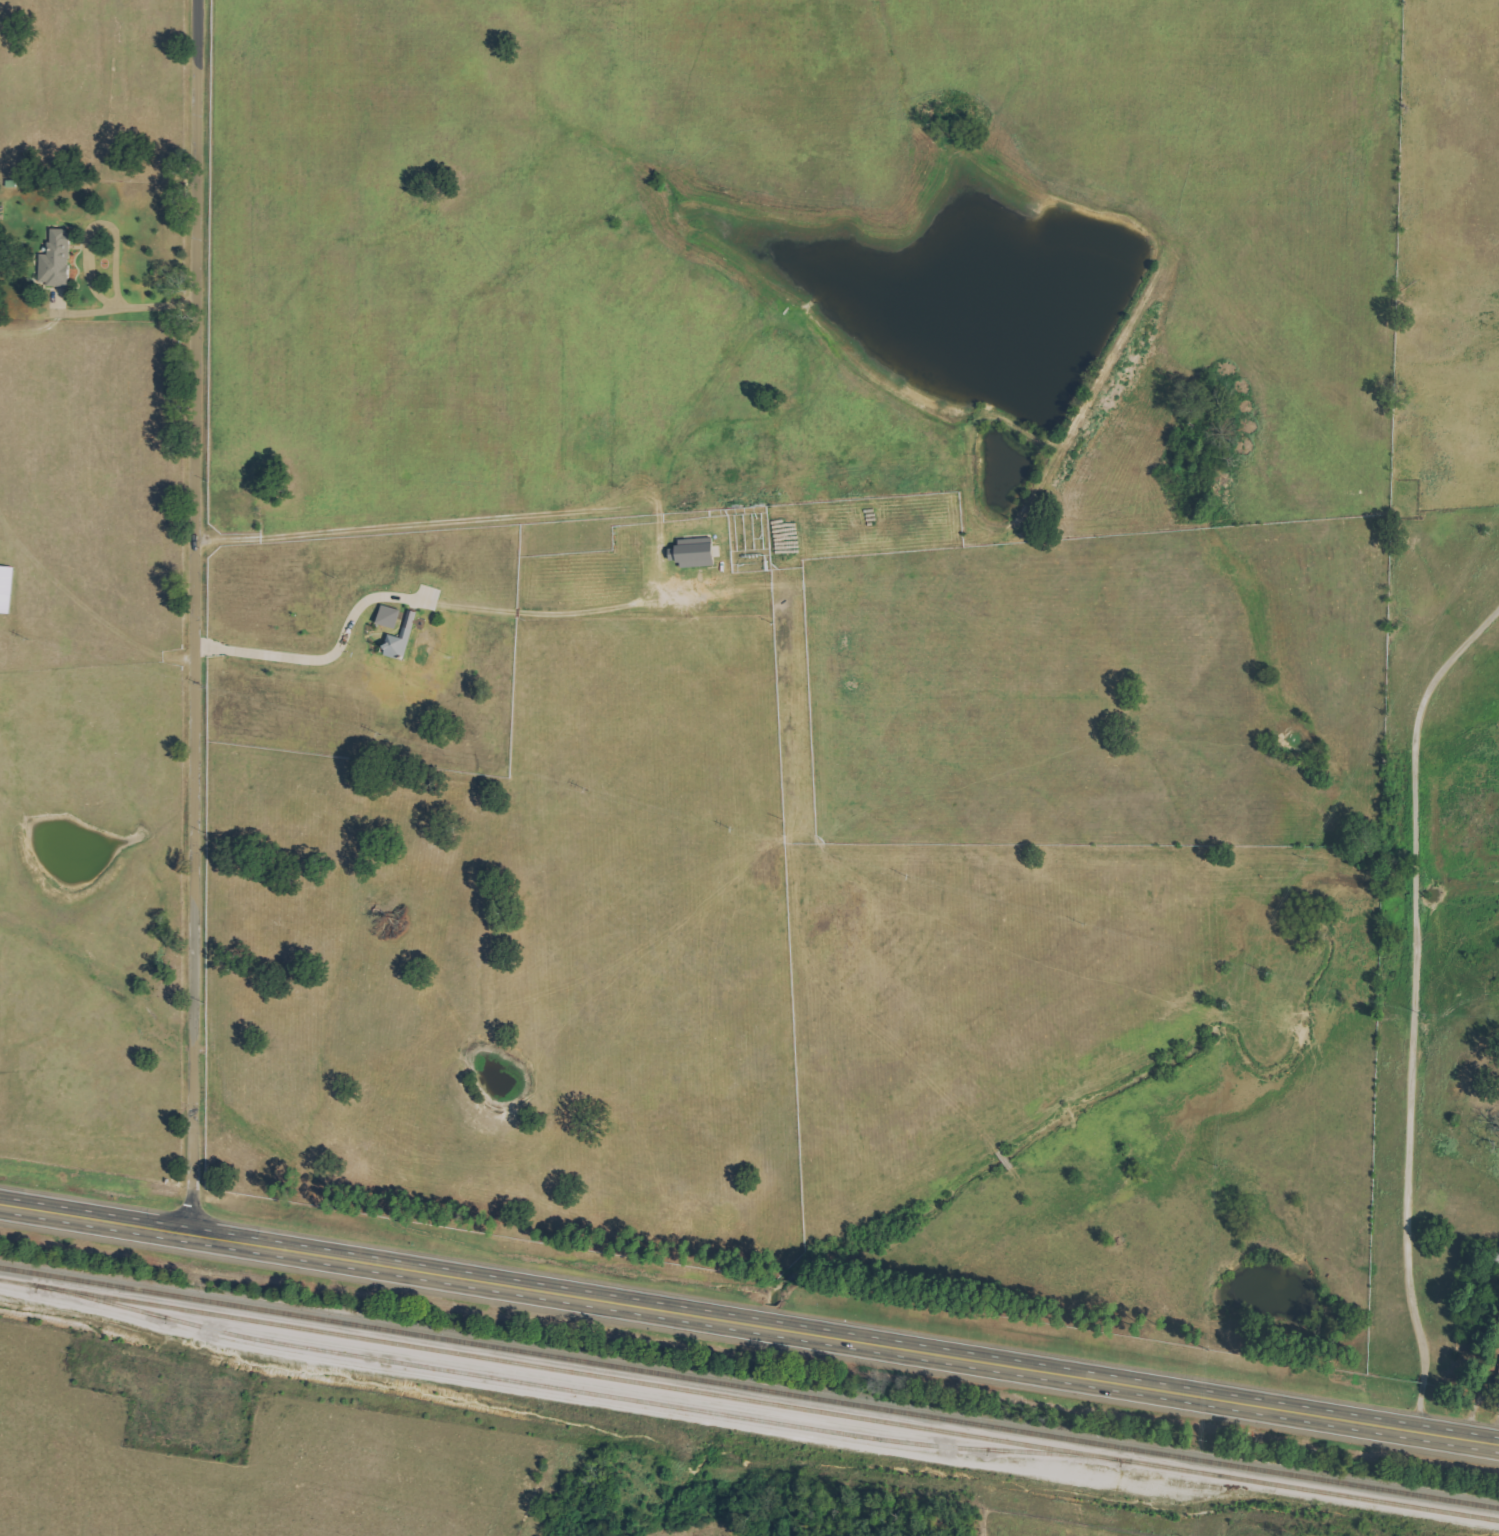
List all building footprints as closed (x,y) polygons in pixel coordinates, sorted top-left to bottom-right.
[(43,255),(43,287),(72,288),(72,229),(52,229),(52,255),(43,255)] [(11,615),(16,568),(0,566),(0,613),(11,615)] [(403,610),(384,606),(380,625),(399,629),(403,610)]
